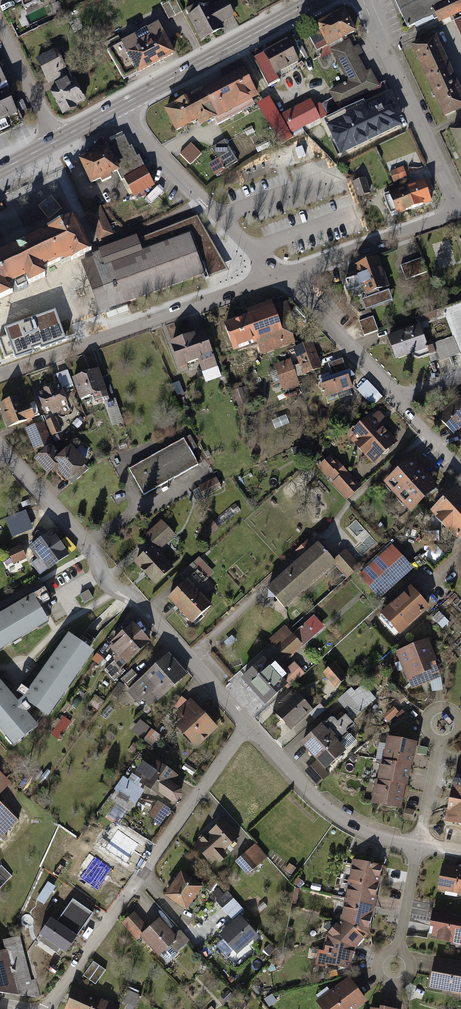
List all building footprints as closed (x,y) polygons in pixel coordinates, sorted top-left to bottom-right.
[(163,6),(170,19),(184,12),(178,0),(175,0),(163,6)] [(186,10),(201,40),(226,28),(225,27),(241,20),(231,0),(221,0),(214,3),(212,0),(208,0),(186,10)] [(411,30),(439,16),(442,21),(460,12),(460,0),(397,0),(411,30)] [(366,71),(350,38),(357,35),(345,10),(321,21),(326,32),(312,39),(319,53),(322,51),(324,55),(334,51),(348,79),(331,88),(339,104),(380,84),(372,68),(366,71)] [(106,49),(124,81),(174,54),(157,22),(147,28),(149,32),(137,39),(134,34),(106,49)] [(434,31),(410,43),(446,115),(460,107),(460,84),(434,31)] [(285,40),(268,50),(281,74),(299,64),(285,40)] [(57,49),(39,58),(51,81),(68,72),(57,49)] [(283,77),(281,74),(268,50),(255,57),(270,84),(283,77)] [(243,67),(200,88),(213,115),(216,122),(241,110),(238,102),(256,93),(243,67)] [(10,89),(0,69),(0,94),(10,89)] [(88,98),(77,76),(51,89),(62,111),(88,98)] [(199,121),(213,115),(200,88),(164,106),(174,127),(196,117),(199,121)] [(0,94),(0,134),(26,121),(10,89),(0,94)] [(388,94),(327,125),(341,154),(403,124),(388,94)] [(294,134),(293,132),(284,116),(272,95),(259,102),(281,141),(294,134)] [(312,100),(284,116),(293,132),(321,116),(312,100)] [(452,130),(460,150),(460,126),(452,130)] [(122,135),(104,143),(119,172),(123,180),(145,167),(122,135)] [(220,158),(211,165),(217,175),(239,161),(226,141),(214,149),(220,158)] [(92,185),(119,172),(104,143),(78,156),(92,185)] [(182,153),(192,165),(203,154),(193,143),(182,153)] [(154,182),(145,167),(123,180),(132,195),(154,182)] [(406,167),(391,172),(395,181),(409,175),(406,167)] [(366,177),(355,182),(362,199),(373,194),(366,177)] [(426,179),(405,186),(412,207),(434,200),(426,179)] [(391,215),(412,207),(405,186),(383,194),(391,215)] [(98,236),(112,233),(106,208),(86,213),(89,225),(95,224),(98,236)] [(196,216),(97,255),(82,261),(100,310),(205,270),(200,257),(217,250),(196,216)] [(82,261),(97,255),(75,217),(0,252),(0,299),(82,261)] [(423,257),(401,264),(405,279),(428,271),(423,257)] [(379,258),(355,266),(359,276),(349,279),(355,296),(366,292),(368,297),(364,298),(368,308),(394,299),(379,258)] [(253,317),(262,344),(265,352),(302,339),(288,297),(250,310),(253,317)] [(422,325),(429,347),(435,362),(460,353),(460,301),(419,316),(422,325)] [(55,310),(5,328),(15,358),(66,340),(55,310)] [(375,316),(360,322),(366,336),(380,330),(375,316)] [(262,344),(253,317),(230,325),(239,352),(262,344)] [(422,325),(389,337),(397,358),(429,347),(422,325)] [(191,338),(199,363),(202,371),(219,365),(207,332),(191,338)] [(199,363),(191,338),(174,344),(183,369),(199,363)] [(311,341),(294,348),(304,376),(322,370),(311,341)] [(332,372),(319,377),(326,396),(353,387),(349,376),(355,374),(348,367),(346,367),(343,359),(329,364),(332,372)] [(292,360),(277,365),(283,382),(298,377),(292,360)] [(103,368),(74,378),(83,404),(112,394),(103,368)] [(369,380),(359,390),(374,406),(384,396),(369,380)] [(64,381),(38,391),(46,415),(72,406),(64,381)] [(459,396),(438,417),(455,434),(460,428),(460,398),(459,396)] [(21,397),(1,404),(9,427),(39,416),(35,404),(25,408),(21,397)] [(378,409),(349,435),(376,464),(400,443),(386,428),(391,424),(378,409)] [(58,416),(25,429),(34,452),(54,444),(52,438),(70,431),(66,422),(61,424),(58,416)] [(185,439),(133,469),(148,495),(200,466),(185,439)] [(64,456),(54,445),(37,461),(52,478),(62,469),(74,482),(92,466),(75,447),(64,456)] [(334,454),(319,467),(346,499),(361,486),(334,454)] [(442,488),(415,459),(388,485),(414,514),(442,488)] [(217,476),(193,490),(199,500),(223,487),(217,476)] [(457,491),(434,513),(460,541),(460,495),(457,491)] [(220,528),(213,520),(200,531),(206,539),(220,528)] [(154,546),(159,552),(176,536),(163,521),(145,537),(154,546)] [(64,532),(57,537),(71,554),(78,548),(64,532)] [(54,534),(33,547),(40,558),(33,562),(41,575),(69,557),(54,534)] [(322,543),(271,588),(288,607),(340,562),(322,543)] [(22,545),(8,552),(15,564),(29,557),(22,545)] [(159,552),(154,546),(137,561),(159,586),(176,571),(159,552)] [(415,570),(395,546),(360,575),(381,599),(415,570)] [(343,562),(337,567),(348,578),(362,565),(347,550),(339,558),(343,562)] [(187,580),(197,590),(210,577),(193,560),(180,573),(187,580)] [(187,580),(169,597),(195,624),(213,606),(197,590),(187,580)] [(433,607),(415,587),(386,613),(404,634),(433,607)] [(0,616),(0,653),(49,624),(39,608),(51,600),(44,590),(0,616)] [(152,641),(136,622),(110,645),(117,653),(113,657),(122,667),(152,641)] [(287,625),(270,639),(289,660),(317,636),(307,624),(295,634),(287,625)] [(69,635),(22,701),(48,719),(95,654),(69,635)] [(429,639),(399,651),(409,677),(439,665),(429,639)] [(188,675),(170,655),(129,691),(139,703),(143,699),(149,706),(159,697),(160,699),(188,675)] [(289,685),(280,674),(267,659),(246,676),(268,702),(289,685)] [(280,674),(289,685),(291,687),(306,674),(296,662),(280,674)] [(351,677),(338,662),(325,672),(338,688),(351,677)] [(352,685),(338,697),(354,716),(377,697),(364,682),(355,690),(352,685)] [(15,749),(39,728),(0,683),(0,732),(15,749)] [(315,706),(298,689),(276,711),(292,728),(315,706)] [(193,698),(178,712),(184,718),(178,724),(197,744),(218,724),(193,698)] [(327,707),(321,702),(311,711),(316,717),(327,707)] [(318,760),(326,770),(349,751),(340,740),(350,732),(347,729),(354,723),(347,715),(340,721),(335,715),(303,742),(318,760)] [(162,736),(140,720),(132,732),(143,740),(145,738),(155,746),(162,736)] [(387,760),(415,764),(417,752),(425,753),(425,748),(420,747),(421,743),(391,738),(387,760)] [(415,764),(387,760),(384,759),(381,777),(408,782),(412,782),(415,764)] [(326,770),(318,760),(305,771),(317,785),(330,774),(326,770)] [(149,775),(145,781),(176,804),(187,790),(175,781),(179,775),(160,761),(156,767),(148,761),(142,770),(149,775)] [(143,781),(133,774),(128,780),(125,778),(116,790),(118,791),(113,798),(131,810),(144,790),(139,786),(143,781)] [(10,785),(0,775),(0,795),(10,785)] [(408,782),(381,777),(378,777),(375,799),(404,804),(408,782)] [(460,801),(460,781),(455,780),(452,800),(460,801)] [(452,800),(448,821),(460,823),(460,801),(452,800)] [(17,817),(0,801),(0,835),(17,817)] [(172,810),(158,801),(146,817),(160,827),(172,810)] [(415,810),(407,809),(405,820),(413,821),(415,810)] [(240,840),(225,821),(196,844),(211,863),(216,859),(218,862),(228,855),(225,851),(240,840)] [(270,858),(256,843),(237,861),(251,875),(270,858)] [(115,866),(95,854),(87,866),(85,865),(79,876),(101,889),(115,866)] [(351,881),(378,886),(381,866),(354,861),(351,881)] [(445,863),(440,889),(460,893),(460,866),(445,863)] [(0,868),(0,889),(11,878),(0,867),(0,868)] [(205,885),(185,871),(169,895),(189,909),(205,885)] [(378,886),(351,881),(347,901),(374,906),(378,886)] [(47,905),(56,886),(49,882),(39,901),(47,905)] [(228,891),(216,901),(232,920),(244,910),(228,891)] [(83,927),(93,912),(72,897),(66,906),(69,909),(65,915),(83,927)] [(343,920),(363,932),(368,926),(374,906),(347,901),(343,920)] [(435,909),(431,936),(440,937),(439,940),(460,943),(460,917),(453,916),(453,911),(435,909)] [(146,934),(151,930),(136,912),(123,924),(138,941),(146,934)] [(65,952),(83,927),(65,915),(59,923),(50,917),(38,934),(65,952)] [(240,918),(220,935),(237,955),(257,937),(240,918)] [(151,930),(146,934),(160,952),(171,942),(178,936),(173,930),(163,919),(151,930)] [(329,936),(353,948),(363,932),(343,920),(330,930),(329,936)] [(179,925),(173,930),(178,936),(171,942),(178,949),(191,938),(184,930),(179,925)] [(353,948),(329,936),(326,964),(349,967),(353,948)] [(39,998),(21,938),(4,941),(7,952),(0,954),(0,993),(39,998)] [(439,955),(434,985),(460,989),(460,959),(439,955)] [(106,971),(93,962),(85,974),(98,982),(106,971)] [(351,976),(319,1000),(326,1008),(357,1008),(369,1000),(351,976)] [(75,988),(66,1008),(120,1008),(121,1006),(75,988)] [(126,1008),(137,1008),(143,994),(130,989),(123,1008),(126,1008)]
